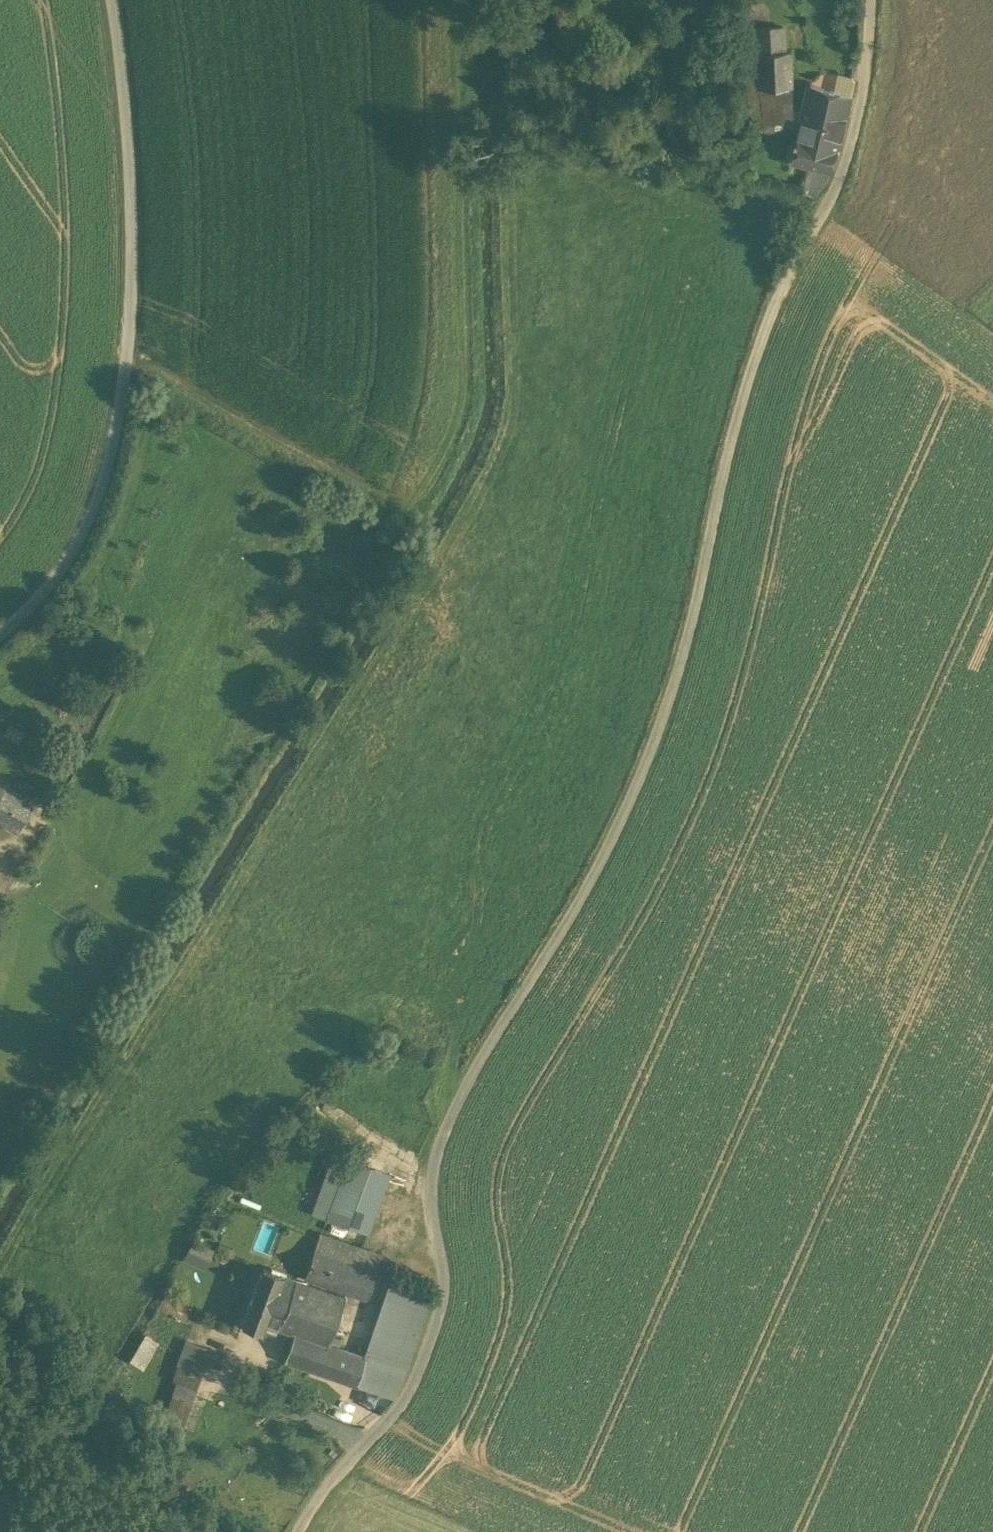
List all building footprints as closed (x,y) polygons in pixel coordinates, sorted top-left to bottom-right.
[(748,86),(795,85),(793,22),(746,24),(748,86)] [(853,96),(812,84),(799,138),(840,148),(853,96)] [(840,148),(799,138),(794,159),(835,169),(840,148)] [(0,787),(0,816),(19,828),(31,805),(0,787)] [(388,1175),(349,1159),(328,1216),(368,1230),(388,1175)] [(307,1275),(372,1296),(387,1251),(322,1229),(307,1275)] [(208,1267),(218,1246),(196,1237),(187,1257),(208,1267)] [(346,1295),(283,1272),(264,1322),(294,1332),(285,1358),(354,1382),(364,1355),(328,1342),(346,1295)] [(364,1355),(354,1382),(395,1396),(431,1291),(391,1277),(364,1355)] [(147,1364),(157,1336),(143,1331),(133,1359),(147,1364)] [(209,1366),(211,1343),(183,1341),(182,1364),(209,1366)]
